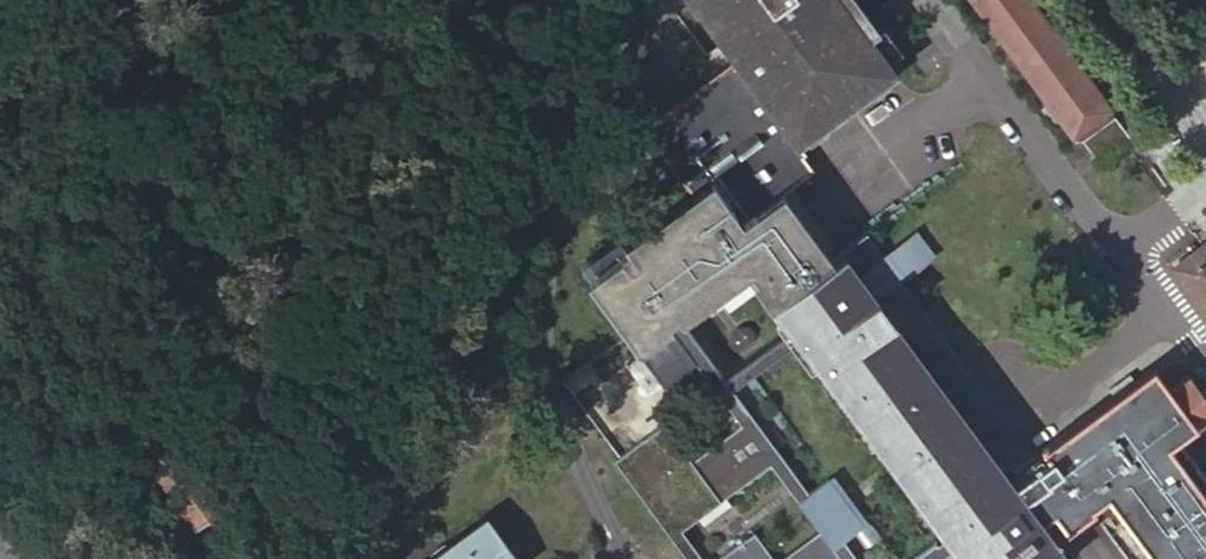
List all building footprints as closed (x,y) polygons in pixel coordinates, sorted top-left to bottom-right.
[(1009,483),(941,390),(965,371),(896,279),(901,276),(902,273),(903,267),(902,262),(900,258),(896,254),(888,251),(882,252),(878,255),(861,232),(835,252),(839,257),(827,266),(777,199),(813,172),(794,146),(891,74),(864,38),(874,30),(852,0),(684,0),(731,63),(639,132),(691,202),(624,252),(675,322),(743,272),(940,536),(957,558),(1051,558),(1060,552),(1036,521),(1009,483)] [(1027,0),(971,0),(1072,137),(1109,110),(1027,0)] [(1082,140),(1084,142),(1097,160),(1128,137),(1113,117),(1082,140)] [(1205,241),(1171,266),(1205,314),(1205,243),(1205,241)] [(659,388),(691,365),(737,426),(688,463),(659,425),(615,458),(673,535),(767,465),(816,531),(779,558),(852,558),(838,541),(859,526),(824,478),(803,494),(675,322),(624,252),(581,284),(659,388)] [(1036,521),(1051,510),(1064,526),(1087,508),(1087,507),(1104,494),(1153,558),(1205,558),(1205,480),(1176,439),(1205,417),(1205,399),(1186,373),(1163,389),(1147,401),(1133,383),(1126,373),(1105,388),(1114,400),(1104,408),(1101,405),(1043,447),(1047,453),(1032,463),(1028,458),(1010,471),(1015,479),(1009,483),(1036,521)] [(161,434),(138,453),(197,527),(219,508),(161,434)] [(421,558),(497,558),(469,522),(421,558)] [(751,533),(717,558),(771,558),(751,533)] [(940,536),(931,542),(930,541),(905,558),(957,558),(940,536)]
